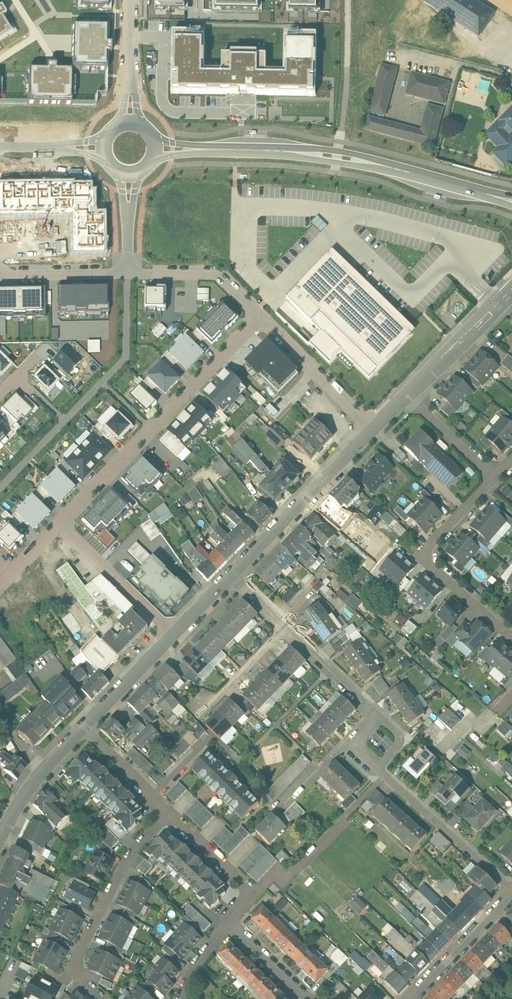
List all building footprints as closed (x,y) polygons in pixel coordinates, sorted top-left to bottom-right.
[(157,1),(154,1),(154,11),(164,11),(164,8),(178,8),(178,12),(188,12),(188,2),(185,2),(185,0),(157,0),(157,1)] [(216,8),(259,9),(259,0),(216,0),(216,8)] [(289,9),(317,10),(318,0),(289,0),(289,9)] [(473,0),(427,0),(425,4),(480,39),(495,14),(473,0)] [(13,32),(3,17),(6,15),(1,7),(0,8),(0,40),(13,32)] [(73,26),(72,70),(107,71),(107,54),(111,54),(111,45),(108,45),(108,27),(81,26),(73,26)] [(188,32),(172,31),(172,65),(173,65),(173,93),(245,94),(316,95),(317,34),(302,34),(302,38),(284,38),(283,71),(266,71),(266,55),(258,55),(258,52),(231,51),(231,54),(222,54),(222,70),(204,70),(205,36),(188,36),(188,32)] [(382,65),(370,111),(385,115),(397,69),(382,65)] [(72,70),(55,70),(56,66),(47,66),(47,70),(28,69),(28,104),(72,105),(72,70)] [(449,83),(412,73),(407,94),(444,104),(449,83)] [(490,93),(493,77),(482,74),(479,91),(490,93)] [(368,117),(365,129),(433,147),(443,110),(428,106),(421,131),(368,117)] [(511,109),(486,134),(499,148),(497,150),(510,163),(511,161),(511,109)] [(49,185),(49,173),(25,173),(25,185),(49,185)] [(0,187),(0,218),(71,217),(72,255),(103,254),(102,217),(89,217),(89,210),(92,210),(92,194),(88,194),(88,187),(71,188),(71,186),(0,187)] [(311,222),(320,232),(328,224),(319,215),(311,222)] [(332,250),(287,297),(320,329),(309,341),(330,361),(341,350),(370,377),(415,330),(412,327),(332,250)] [(108,286),(57,287),(57,318),(65,318),(65,315),(77,314),(77,317),(85,317),(85,314),(100,314),(100,317),(108,317),(108,286)] [(0,289),(0,319),(45,318),(45,304),(51,304),(51,292),(45,292),(44,288),(22,288),(22,290),(13,290),(13,288),(0,289)] [(157,288),(145,288),(145,310),(167,311),(167,288),(157,288)] [(210,300),(210,288),(197,288),(197,300),(210,300)] [(202,323),(197,329),(205,337),(213,345),(239,317),(223,301),(216,308),(215,307),(201,322),(202,323)] [(151,329),(159,336),(167,328),(159,321),(151,329)] [(201,342),(205,337),(197,329),(192,334),(198,339),(201,342)] [(192,334),(188,330),(184,334),(187,337),(194,344),(198,339),(192,334)] [(177,339),(180,343),(187,337),(183,333),(177,339)] [(194,344),(187,337),(179,345),(196,362),(204,353),(194,344)] [(267,340),(244,363),(280,398),(303,375),(267,340)] [(1,378),(13,365),(6,358),(11,353),(2,345),(0,348),(0,377),(1,378)] [(196,362),(179,345),(170,354),(178,361),(188,370),(196,362)] [(67,346),(53,360),(61,367),(57,371),(63,377),(68,381),(72,377),(68,374),(81,360),(67,346)] [(170,354),(168,351),(164,356),(165,357),(174,365),(178,361),(170,354)] [(498,366),(481,351),(473,360),(490,375),(498,366)] [(508,354),(501,363),(511,373),(511,357),(508,354)] [(165,357),(161,361),(162,363),(169,370),(174,365),(165,357)] [(490,375),(473,360),(465,369),(469,373),(482,384),(490,375)] [(169,370),(162,363),(148,377),(157,385),(165,394),(179,379),(169,370)] [(44,366),(32,378),(48,393),(63,377),(57,371),(55,369),(51,373),(44,366)] [(228,368),(203,395),(226,416),(251,390),(228,368)] [(482,384),(469,373),(465,377),(478,389),(482,384)] [(144,381),(140,377),(135,382),(140,386),(144,390),(148,386),(144,381)] [(157,385),(148,377),(144,381),(148,386),(153,390),(157,385)] [(472,391),(455,377),(447,386),(464,401),(472,391)] [(144,390),(140,386),(130,396),(147,413),(157,402),(144,390)] [(464,401),(447,386),(439,395),(447,402),(456,410),(456,409),(464,401)] [(16,395),(2,409),(8,414),(3,418),(14,428),(16,431),(20,426),(19,425),(32,411),(34,412),(38,408),(25,395),(21,400),(16,395)] [(456,410),(447,402),(441,409),(451,418),(458,411),(456,409),(456,410)] [(206,415),(195,404),(168,431),(169,431),(173,436),(177,440),(182,444),(186,448),(187,449),(213,421),(206,415)] [(211,410),(206,415),(213,421),(215,423),(220,418),(211,410)] [(502,410),(498,414),(503,418),(511,425),(511,423),(511,418),(502,410)] [(118,411),(103,426),(119,442),(134,426),(118,411)] [(251,425),(258,417),(253,413),(246,421),(251,425)] [(328,423),(319,416),(315,420),(323,428),(328,423)] [(0,442),(14,428),(3,418),(0,422),(0,442)] [(503,418),(494,428),(511,442),(511,441),(511,426),(511,425),(503,418)] [(323,428),(315,420),(305,431),(321,447),(332,436),(323,428)] [(270,429),(265,423),(261,427),(267,433),(270,429)] [(289,438),(275,424),(270,429),(285,443),(289,438)] [(104,435),(95,427),(91,431),(94,434),(100,439),(104,435)] [(511,442),(494,428),(486,438),(493,444),(503,452),(511,442)] [(285,443),(270,429),(267,433),(266,434),(280,448),(285,443)] [(165,444),(173,436),(169,431),(161,440),(165,444)] [(305,431),(294,443),(311,459),(321,447),(305,431)] [(421,431),(405,448),(418,460),(419,460),(434,444),(421,431)] [(236,432),(226,440),(234,449),(243,440),(236,432)] [(100,439),(94,434),(80,448),(98,464),(111,450),(100,439)] [(169,448),(177,440),(173,436),(165,444),(169,448)] [(493,444),(486,438),(485,436),(481,441),(490,449),(493,444)] [(173,453),(182,444),(177,440),(169,448),(173,453)] [(243,440),(234,449),(247,464),(250,461),(250,460),(256,455),(243,440)] [(178,457),(186,448),(182,444),(173,453),(178,457)] [(434,444),(419,460),(448,489),(464,473),(434,444)] [(80,448),(67,462),(72,467),(84,478),(98,464),(80,448)] [(219,455),(210,463),(222,477),(231,470),(219,455)] [(273,475),(256,455),(250,460),(250,461),(261,473),(262,472),(267,476),(268,477),(269,478),(260,488),(266,493),(262,496),(266,500),(270,497),(275,502),(276,500),(278,501),(281,498),(281,496),(287,489),(276,478),(273,475)] [(393,468),(380,455),(375,461),(374,460),(369,465),(370,466),(366,470),(368,472),(379,482),(393,468)] [(143,457),(122,479),(142,498),(163,476),(161,474),(165,470),(153,458),(149,462),(143,457)] [(67,462),(64,459),(60,463),(61,465),(68,472),(72,467),(67,462)] [(288,459),(273,475),(276,478),(287,489),(294,482),(296,482),(299,480),(298,477),(300,476),(296,473),(299,469),(288,459)] [(480,466),(474,461),(468,466),(474,472),(480,466)] [(68,472),(61,465),(57,469),(58,470),(66,477),(70,473),(68,472)] [(66,477),(58,470),(50,479),(67,496),(76,487),(66,477)] [(379,482),(368,472),(359,481),(373,493),(382,484),(379,482)] [(254,480),(261,486),(267,479),(261,473),(254,480)] [(67,496),(50,479),(42,487),(49,495),(59,504),(67,496)] [(347,479),(329,497),(341,509),(344,506),(347,509),(359,496),(356,494),(359,491),(347,479)] [(213,488),(208,480),(204,483),(210,491),(213,488)] [(42,487),(41,486),(37,491),(45,499),(49,495),(42,487)] [(197,487),(188,493),(194,503),(203,497),(197,487)] [(113,488),(80,522),(108,548),(117,539),(110,532),(138,503),(129,495),(125,499),(113,488)] [(266,493),(260,488),(257,491),(262,496),(266,493)] [(437,502),(424,490),(420,494),(425,499),(433,507),(437,502)] [(37,491),(32,495),(34,496),(41,503),(45,499),(37,491)] [(187,494),(180,498),(184,504),(191,500),(187,494)] [(41,503),(34,496),(25,505),(43,521),(51,513),(41,503)] [(433,507),(425,499),(417,507),(433,524),(442,515),(433,507)] [(164,503),(155,510),(161,518),(170,512),(164,503)] [(273,515),(259,503),(248,515),(261,528),(273,515)] [(43,521),(25,505),(17,513),(24,520),(34,530),(43,521)] [(395,520),(377,505),(367,518),(375,525),(381,518),(390,526),(395,520)] [(408,516),(398,506),(394,511),(406,522),(410,518),(408,516)] [(233,513),(228,507),(223,513),(228,518),(233,513)] [(433,524),(417,507),(408,516),(410,518),(425,532),(433,524)] [(497,515),(488,507),(480,517),(497,531),(505,522),(497,515)] [(501,510),(497,515),(505,522),(511,527),(511,526),(511,520),(501,510)] [(12,516),(6,511),(2,515),(10,523),(15,528),(19,524),(12,516)] [(17,513),(16,512),(12,516),(19,524),(20,525),(24,520),(17,513)] [(254,535),(233,513),(228,518),(236,526),(240,526),(233,533),(245,544),(254,535)] [(329,530),(313,514),(301,527),(313,538),(312,536),(313,535),(320,541),(318,543),(325,549),(324,547),(335,535),(329,530)] [(497,531),(480,517),(471,527),(480,535),(488,541),(497,531)] [(150,519),(141,526),(144,531),(154,524),(150,519)] [(403,528),(395,520),(390,526),(398,533),(403,528)] [(215,522),(211,527),(214,532),(219,528),(221,526),(215,522)] [(385,550),(352,522),(342,534),(348,538),(376,562),(385,550)] [(0,533),(0,544),(11,554),(18,547),(17,547),(25,538),(15,528),(10,523),(0,533)] [(154,524),(144,531),(147,536),(157,529),(154,524)] [(342,534),(332,526),(329,530),(335,535),(339,538),(340,536),(342,534)] [(301,527),(291,536),(303,548),(307,544),(311,539),(311,540),(313,538),(301,527)] [(245,544),(233,533),(227,539),(225,538),(227,536),(219,528),(214,532),(236,553),(245,544)] [(157,529),(147,536),(151,540),(161,534),(157,529)] [(236,553),(214,532),(210,537),(218,545),(220,543),(222,545),(215,551),(227,562),(236,553)] [(473,544),(462,535),(454,543),(471,557),(478,549),(473,544)] [(488,541),(480,535),(476,539),(487,548),(491,544),(488,541)] [(303,548),(291,536),(282,546),(284,548),(293,558),(300,551),(303,548)] [(311,539),(307,544),(312,549),(316,544),(311,540),(311,539)] [(487,548),(476,539),(473,544),(478,549),(486,556),(490,551),(487,548)] [(206,561),(196,550),(197,550),(195,548),(190,541),(181,547),(191,562),(195,558),(200,563),(199,564),(201,566),(197,570),(208,581),(218,572),(207,561),(206,561)] [(141,546),(137,542),(128,550),(133,555),(141,546)] [(471,557),(454,543),(447,552),(457,562),(463,566),(471,557)] [(312,549),(307,544),(303,548),(314,557),(317,554),(312,549)] [(145,550),(141,546),(133,555),(137,559),(145,550)] [(215,551),(209,558),(207,556),(209,554),(201,546),(197,550),(196,550),(206,561),(207,561),(218,572),(227,562),(215,551)] [(332,554),(324,547),(325,549),(321,553),(327,558),(332,554)] [(284,548),(277,555),(275,553),(269,560),(282,572),(288,565),(290,567),(297,561),(293,558),(284,548)] [(314,557),(303,548),(300,551),(303,555),(299,559),(305,565),(306,564),(314,572),(320,566),(316,562),(317,560),(316,559),(314,557)] [(149,554),(145,550),(137,559),(141,563),(149,554)] [(417,577),(385,550),(376,562),(408,589),(417,577)] [(149,554),(141,563),(145,567),(154,558),(149,554)] [(176,582),(164,571),(165,570),(154,559),(142,571),(147,577),(140,584),(146,590),(147,588),(153,593),(151,595),(164,607),(171,599),(176,605),(189,593),(177,582),(176,582)] [(269,560),(256,573),(269,585),(282,572),(269,560)] [(463,566),(457,562),(453,566),(462,574),(466,569),(463,566)] [(68,563),(56,572),(79,601),(90,592),(86,587),(68,563)] [(501,577),(508,583),(509,581),(511,577),(511,565),(501,577)] [(327,580),(321,574),(317,578),(324,584),(327,580)] [(109,583),(101,576),(86,587),(90,592),(79,601),(106,637),(131,611),(132,611),(135,608),(117,590),(114,588),(112,585),(110,583),(109,583)] [(437,594),(417,577),(408,589),(427,605),(437,594)] [(324,584),(319,580),(312,588),(317,592),(324,584)] [(377,584),(373,580),(369,585),(366,585),(362,589),(363,593),(366,595),(370,596),(374,592),(373,589),(377,584)] [(289,592),(283,599),(288,604),(294,597),(289,592)] [(353,593),(346,601),(355,609),(362,602),(353,593)] [(257,615),(243,600),(231,613),(243,625),(250,619),(252,620),(257,615)] [(453,600),(440,616),(450,625),(452,626),(453,625),(465,611),(453,600)] [(318,603),(303,614),(311,625),(326,614),(325,614),(321,609),(322,608),(318,603)] [(106,637),(102,641),(119,658),(148,628),(132,611),(131,611),(106,637)] [(243,625),(231,613),(219,625),(231,637),(238,631),(240,632),(245,627),(243,625)] [(326,614),(311,625),(324,643),(342,629),(332,615),(329,618),(326,614)] [(411,635),(418,627),(411,620),(403,628),(411,635)] [(472,629),(463,622),(457,629),(453,634),(462,641),(472,629)] [(462,641),(461,642),(473,653),(490,633),(478,623),(472,629),(462,641)] [(219,625),(207,637),(220,649),(226,643),(228,645),(233,639),(231,637),(219,625)] [(450,625),(440,637),(446,642),(453,634),(457,629),(453,625),(452,626),(450,625)] [(342,632),(329,642),(332,647),(341,641),(346,637),(342,632)] [(393,642),(403,648),(408,640),(398,634),(393,642)] [(102,641),(96,636),(81,651),(89,663),(94,668),(102,676),(119,658),(102,641)] [(220,649),(207,637),(195,649),(208,661),(214,655),(216,657),(222,651),(220,649)] [(375,653),(364,638),(359,642),(370,657),(375,653)] [(0,639),(0,672),(16,660),(0,639)] [(341,641),(332,647),(336,652),(345,646),(341,641)] [(491,650),(485,658),(489,662),(488,663),(494,668),(510,650),(505,647),(505,644),(502,641),(499,642),(491,650)] [(359,642),(344,653),(355,668),(369,657),(359,642)] [(487,647),(477,657),(482,661),(485,658),(491,650),(487,647)] [(306,662),(291,648),(279,660),(294,674),(306,662)] [(208,661),(195,649),(183,661),(191,668),(196,673),(202,667),(204,669),(210,663),(208,661)] [(494,668),(500,674),(501,672),(506,676),(511,669),(511,652),(510,650),(494,668)] [(369,657),(355,668),(366,683),(380,672),(369,657)] [(294,674),(279,660),(268,672),(282,687),(294,674)] [(191,668),(184,661),(179,666),(186,673),(191,668)] [(82,670),(87,675),(94,668),(89,663),(82,670)] [(174,671),(166,665),(154,677),(168,692),(175,685),(173,683),(179,677),(174,671)] [(186,673),(179,666),(174,671),(179,677),(181,678),(186,673)] [(79,667),(71,675),(79,683),(83,680),(87,684),(82,689),(92,700),(101,691),(86,676),(87,675),(82,670),(79,667)] [(87,675),(86,676),(101,691),(109,683),(102,676),(94,668),(87,675)] [(506,676),(500,682),(505,686),(511,678),(511,669),(506,676)] [(282,687),(268,672),(256,684),(271,699),(282,687)] [(0,691),(0,700),(3,704),(32,683),(25,673),(0,691)] [(61,677),(49,690),(51,693),(45,699),(47,703),(62,718),(70,710),(72,712),(81,703),(74,695),(75,694),(67,686),(69,685),(61,677)] [(168,692),(154,677),(146,685),(157,697),(159,695),(162,698),(168,692)] [(381,678),(372,685),(376,690),(385,683),(381,678)] [(385,683),(376,690),(380,695),(389,688),(385,683)] [(271,699),(256,684),(244,697),(247,700),(255,708),(258,711),(271,699)] [(402,684),(388,695),(398,710),(413,699),(402,684)] [(146,685),(138,693),(149,705),(160,715),(163,711),(156,704),(160,700),(157,697),(146,685)] [(168,692),(162,698),(168,704),(174,698),(168,692)] [(138,693),(128,703),(140,715),(142,717),(148,711),(146,709),(149,705),(138,693)] [(356,711),(342,697),(333,706),(347,720),(356,711)] [(168,704),(162,698),(160,700),(156,704),(163,711),(167,715),(173,709),(168,704)] [(168,704),(173,709),(179,703),(174,698),(168,704)] [(424,715),(413,699),(398,710),(409,725),(424,715)] [(239,708),(231,700),(219,713),(233,727),(245,715),(246,715),(239,708)] [(255,708),(247,700),(243,704),(251,712),(255,708)] [(47,703),(34,716),(29,710),(23,717),(28,722),(18,732),(33,747),(62,718),(47,703)] [(251,712),(243,704),(239,708),(246,715),(245,715),(246,717),(251,712)] [(347,720),(333,706),(324,715),(338,729),(347,720)] [(461,721),(448,709),(438,718),(451,730),(461,721)] [(157,720),(148,711),(142,717),(149,724),(151,726),(157,720)] [(219,713),(207,725),(221,740),(233,727),(219,713)] [(338,729),(324,715),(315,724),(329,738),(338,729)] [(145,728),(135,718),(124,730),(126,732),(125,733),(129,738),(147,756),(155,748),(164,738),(151,726),(149,724),(145,728)] [(124,730),(113,719),(101,730),(114,743),(122,736),(127,741),(129,738),(125,733),(126,732),(124,730)] [(505,721),(501,725),(509,733),(511,730),(511,728),(505,721)] [(206,731),(198,723),(189,731),(198,740),(206,731)] [(423,723),(416,731),(421,736),(428,728),(423,723)] [(329,738),(315,724),(306,734),(320,747),(329,738)] [(509,733),(501,725),(497,729),(505,737),(509,733)] [(3,727),(0,729),(0,734),(5,743),(11,740),(3,727)] [(189,731),(183,738),(183,739),(191,747),(191,746),(198,740),(189,731)] [(191,747),(183,739),(179,743),(187,751),(191,747)] [(487,745),(480,739),(476,743),(483,749),(487,745)] [(187,751),(179,743),(175,747),(183,755),(187,751)] [(133,747),(126,754),(133,761),(140,754),(133,747)] [(183,755),(175,747),(171,751),(179,759),(183,755)] [(416,761),(410,768),(418,775),(428,763),(430,765),(436,759),(426,750),(416,761)] [(14,756),(12,759),(3,752),(0,755),(0,762),(6,767),(4,770),(17,779),(27,766),(14,756)] [(208,753),(192,769),(199,777),(201,775),(206,779),(204,781),(212,789),(214,787),(218,792),(217,794),(234,777),(229,773),(223,767),(219,763),(218,763),(208,753)] [(156,769),(140,754),(133,761),(149,776),(156,769)] [(86,755),(77,764),(76,763),(70,770),(71,771),(65,776),(70,781),(71,779),(76,784),(79,781),(79,780),(95,764),(95,763),(86,755)] [(175,762),(167,755),(163,759),(171,766),(175,762)] [(310,762),(303,755),(298,759),(306,767),(310,762)] [(411,757),(403,767),(407,771),(410,768),(416,761),(411,757)] [(171,766),(163,759),(159,763),(167,770),(171,766)] [(306,767),(298,759),(294,763),(302,771),(306,767)] [(335,762),(321,777),(333,788),(347,774),(335,762)] [(96,763),(95,763),(95,764),(79,780),(79,781),(92,793),(109,775),(109,776),(110,775),(104,769),(103,770),(96,763)] [(167,770),(159,763),(155,767),(161,773),(163,774),(167,770)] [(302,771),(294,763),(290,768),(297,775),(302,771)] [(297,775),(290,768),(286,772),(293,780),(297,775)] [(156,769),(149,776),(153,780),(161,773),(157,769),(156,769)] [(286,772),(282,776),(289,784),(293,780),(286,772)] [(161,773),(153,780),(157,784),(165,777),(163,774),(161,773)] [(347,774),(333,788),(345,800),(345,801),(351,795),(360,786),(347,774)] [(109,776),(109,775),(92,793),(104,805),(121,788),(122,788),(122,787),(117,782),(116,783),(109,776)] [(289,784),(282,776),(277,781),(285,788),(289,784)] [(465,785),(455,776),(444,788),(438,794),(439,794),(446,801),(457,789),(459,791),(465,785)] [(238,781),(234,777),(217,794),(218,795),(220,793),(224,797),(222,799),(230,807),(232,805),(237,810),(235,812),(243,819),(259,803),(248,792),(249,791),(244,787),(244,788),(238,782),(238,781)] [(285,788),(277,781),(273,785),(281,792),(285,788)] [(187,790),(179,782),(175,786),(183,794),(187,790)] [(64,792),(55,783),(52,787),(60,796),(64,792)] [(444,788),(440,784),(432,793),(436,797),(439,794),(438,794),(444,788)] [(281,792),(273,785),(269,789),(277,797),(281,792)] [(183,794),(175,786),(171,790),(179,798),(183,794)] [(121,788),(104,805),(117,817),(133,801),(135,799),(130,794),(129,795),(122,788),(121,788)] [(45,789),(38,795),(41,797),(34,804),(44,815),(55,804),(58,801),(45,789)] [(277,797),(269,789),(265,793),(273,801),(277,797)] [(376,789),(367,798),(377,807),(379,805),(379,806),(386,798),(376,789)] [(179,798),(171,790),(167,795),(175,803),(179,798)] [(351,795),(345,801),(345,800),(341,804),(347,809),(357,800),(351,795)] [(403,813),(387,799),(373,816),(389,830),(403,813)] [(206,808),(198,800),(193,805),(202,813),(206,808)] [(133,801),(117,817),(114,820),(127,832),(131,829),(132,830),(136,825),(135,824),(143,817),(139,813),(142,809),(133,801)] [(475,809),(466,801),(462,806),(467,810),(471,814),(475,809)] [(471,814),(466,820),(476,829),(481,823),(484,825),(495,813),(482,801),(475,809),(471,814)] [(294,823),(306,811),(297,802),(284,813),(294,823)] [(68,816),(55,804),(44,815),(57,827),(68,816)] [(202,813),(193,805),(189,809),(198,817),(202,813)] [(462,806),(455,814),(459,818),(467,810),(462,806)] [(214,816),(206,808),(202,813),(210,821),(214,816)] [(198,817),(189,809),(185,813),(193,821),(198,817)] [(467,810),(459,818),(464,822),(466,820),(471,814),(467,810)] [(210,821),(202,813),(198,817),(206,825),(210,821)] [(403,813),(389,830),(413,851),(427,835),(403,813)] [(272,814),(256,831),(270,845),(286,828),(272,814)] [(292,822),(284,814),(280,819),(288,827),(292,822)] [(206,825),(198,817),(193,821),(202,829),(206,825)] [(119,841),(127,832),(114,820),(113,818),(104,827),(106,829),(106,828),(111,833),(115,837),(119,841)] [(51,830),(33,821),(24,839),(43,848),(46,841),(49,840),(51,836),(50,833),(51,830)] [(250,834),(242,826),(237,830),(246,838),(250,834)] [(233,835),(225,827),(220,831),(229,839),(233,835)] [(106,829),(98,837),(101,839),(103,841),(111,833),(106,828),(106,829)] [(246,838),(237,830),(233,835),(242,843),(246,838)] [(229,839),(220,831),(216,835),(225,843),(229,839)] [(159,842),(157,841),(151,847),(152,848),(147,854),(151,858),(153,857),(158,862),(161,858),(177,841),(168,832),(159,842)] [(451,844),(438,832),(430,841),(443,852),(451,844)] [(111,833),(103,841),(107,845),(115,837),(111,833)] [(225,843),(216,835),(212,840),(221,848),(221,847),(225,843)] [(242,843),(233,835),(229,839),(237,847),(242,843)] [(115,837),(107,845),(112,849),(119,841),(115,837)] [(103,841),(101,839),(96,845),(99,847),(96,852),(110,859),(114,851),(112,849),(107,845),(103,841)] [(237,847),(229,839),(225,843),(233,851),(237,847)] [(177,841),(161,858),(173,870),(190,853),(191,852),(186,847),(185,848),(177,840),(177,841)] [(233,851),(225,843),(221,847),(229,855),(233,851)] [(508,847),(507,847),(507,848),(508,849),(503,855),(501,853),(501,854),(511,865),(511,843),(508,847)] [(268,852),(260,844),(256,848),(264,856),(268,852)] [(30,855),(13,847),(4,866),(20,874),(24,866),(29,869),(32,863),(27,860),(30,855)] [(264,856),(256,848),(252,852),(260,860),(264,856)] [(110,859),(96,852),(86,873),(102,882),(113,860),(110,859)] [(260,860),(252,852),(247,857),(256,865),(260,860)] [(281,852),(277,857),(286,865),(290,861),(281,852)] [(190,853),(173,870),(186,882),(203,865),(204,865),(199,859),(198,860),(190,853)] [(256,865),(247,857),(243,861),(251,869),(256,865)] [(153,866),(145,859),(141,863),(149,871),(153,866)] [(251,869),(243,861),(239,865),(247,873),(251,869)] [(149,871),(141,863),(137,868),(145,875),(149,871)] [(203,865),(186,882),(198,895),(199,895),(216,877),(211,872),(210,873),(203,865)] [(4,866),(0,875),(0,886),(1,887),(10,891),(12,887),(18,890),(22,883),(27,886),(25,889),(45,899),(50,890),(31,880),(27,878),(20,874),(4,866)] [(497,886),(478,868),(469,878),(477,886),(487,896),(497,886)] [(54,881),(32,869),(27,878),(31,880),(50,890),(54,881)] [(151,885),(142,876),(137,885),(148,890),(151,885)] [(216,877),(199,895),(198,895),(197,896),(210,909),(214,905),(214,906),(219,901),(218,900),(225,893),(221,889),(225,885),(216,877)] [(448,878),(438,888),(446,896),(456,885),(448,878)] [(137,885),(129,881),(123,892),(144,903),(150,892),(148,890),(137,885)] [(94,895),(74,885),(67,899),(88,909),(94,895)] [(442,902),(424,885),(418,890),(436,908),(442,902)] [(477,886),(467,896),(475,904),(482,910),(491,900),(487,896),(477,886)] [(8,915),(18,895),(10,891),(1,887),(0,889),(0,911),(8,915)] [(436,908),(418,890),(410,898),(424,911),(426,908),(431,913),(432,912),(436,908)] [(144,903),(123,892),(117,904),(126,908),(136,914),(139,915),(144,903)] [(454,925),(475,904),(467,896),(461,902),(463,904),(453,914),(448,919),(454,925)] [(357,898),(351,904),(357,910),(363,904),(357,898)] [(75,909),(60,902),(57,907),(61,909),(72,914),(75,909)] [(449,909),(442,902),(436,908),(448,919),(453,914),(448,910),(449,909)] [(189,904),(182,913),(186,917),(194,908),(189,904)] [(475,904),(454,925),(461,932),(482,910),(475,904)] [(258,906),(250,914),(254,918),(262,910),(258,906)] [(136,914),(126,908),(123,914),(134,919),(136,914)] [(194,908),(186,917),(191,920),(198,912),(194,908)] [(275,918),(264,908),(262,910),(254,918),(252,920),(263,931),(275,918)] [(448,919),(436,908),(432,912),(441,921),(444,923),(437,930),(450,942),(461,932),(454,925),(448,919)] [(72,914),(61,909),(56,919),(77,930),(82,920),(72,914)] [(416,920),(406,909),(401,914),(408,921),(407,922),(411,925),(416,920)] [(0,911),(0,931),(8,915),(0,911)] [(351,911),(344,918),(347,921),(354,914),(351,911)] [(202,916),(198,912),(191,920),(195,924),(202,916)] [(134,919),(123,914),(120,919),(133,926),(136,928),(139,922),(134,919)] [(120,919),(112,915),(106,926),(127,937),(133,926),(120,919)] [(186,917),(185,915),(180,920),(184,924),(185,924),(194,932),(198,927),(195,924),(191,920),(186,917)] [(202,916),(195,924),(198,927),(199,928),(207,920),(202,916)] [(275,918),(263,931),(273,941),(285,928),(275,918)] [(77,930),(56,919),(50,930),(63,936),(72,941),(77,930)] [(437,930),(432,934),(417,919),(416,920),(411,925),(427,941),(440,953),(450,942),(437,930)] [(207,920),(199,928),(203,932),(211,924),(207,920)] [(194,932),(185,924),(184,924),(175,934),(192,949),(201,938),(194,932)] [(511,937),(499,924),(489,934),(501,946),(511,937)] [(127,937),(106,926),(100,938),(109,942),(121,949),(122,948),(127,937)] [(285,928),(273,941),(284,951),(296,939),(285,928)] [(398,933),(394,929),(388,935),(407,955),(411,951),(413,954),(406,962),(419,975),(429,964),(405,940),(398,933)] [(63,936),(51,930),(48,935),(59,941),(60,942),(63,936)] [(408,937),(401,930),(398,933),(405,940),(408,937)] [(48,935),(43,933),(40,938),(45,941),(56,946),(59,941),(48,935)] [(192,949),(175,934),(166,944),(166,945),(175,953),(182,959),(192,949)] [(489,934),(480,944),(492,956),(501,946),(489,934)] [(425,942),(423,940),(418,944),(409,936),(408,937),(405,940),(429,964),(440,953),(427,941),(425,942)] [(296,939),(284,951),(295,962),(307,949),(296,939)] [(56,946),(45,941),(40,951),(61,962),(66,951),(56,946)] [(121,949),(109,942),(106,948),(114,952),(122,956),(125,950),(122,948),(121,949)] [(230,943),(218,955),(228,966),(240,953),(230,943)] [(492,956),(480,944),(471,953),(483,965),(492,956)] [(175,953),(166,945),(162,949),(166,953),(171,957),(175,953)] [(307,949),(295,962),(305,972),(317,959),(307,949)] [(338,950),(331,957),(338,965),(346,957),(338,950)] [(61,962),(40,951),(34,961),(45,967),(56,972),(61,962)] [(111,957),(100,951),(95,953),(92,959),(117,972),(122,962),(111,957)] [(363,959),(355,951),(349,957),(357,965),(363,959)] [(385,963),(374,951),(368,957),(379,968),(385,963)] [(122,956),(114,952),(111,957),(122,962),(125,957),(122,956)] [(171,957),(166,953),(162,958),(163,958),(171,965),(175,961),(171,957)] [(251,964),(240,953),(228,966),(239,976),(251,964)] [(483,965),(471,953),(461,963),(474,975),(483,965)] [(171,965),(163,958),(154,968),(158,971),(170,982),(170,981),(178,972),(171,965)] [(371,965),(364,958),(363,959),(357,965),(365,972),(371,965)] [(390,958),(385,962),(390,967),(394,964),(391,961),(392,960),(390,958)] [(117,972),(92,959),(89,965),(90,970),(112,981),(117,972)] [(317,959),(305,972),(316,982),(328,970),(317,959)] [(45,967),(34,961),(32,967),(42,972),(45,967)] [(390,967),(385,962),(385,963),(379,968),(384,973),(382,975),(386,980),(384,981),(399,995),(408,985),(390,967)] [(406,963),(399,970),(394,964),(390,967),(408,985),(419,975),(406,963)] [(474,975),(461,963),(452,972),(464,984),(474,975)] [(262,974),(251,964),(239,976),(250,987),(262,974)] [(170,982),(158,971),(150,980),(149,981),(157,988),(165,994),(173,985),(170,981),(170,982)] [(464,984),(452,972),(443,982),(455,993),(464,984)] [(272,984),(262,974),(250,987),(260,997),(272,984)] [(26,996),(26,997),(30,998),(39,998),(48,982),(36,976),(26,996)] [(112,984),(102,978),(99,983),(110,989),(112,984)] [(157,988),(149,981),(150,980),(149,980),(145,985),(152,991),(153,992),(157,988)] [(39,998),(53,998),(59,988),(48,982),(39,998)] [(349,990),(340,982),(336,987),(344,995),(349,990)] [(434,991),(442,998),(450,998),(455,993),(443,982),(434,991)] [(145,985),(143,983),(139,987),(148,995),(152,991),(145,985)] [(260,997),(259,998),(279,998),(283,995),(272,984),(260,997)] [(138,986),(131,994),(137,998),(152,998),(148,995),(139,987),(138,986)] [(360,998),(379,998),(369,990),(360,998)] [(426,998),(442,998),(434,991),(426,998)]
